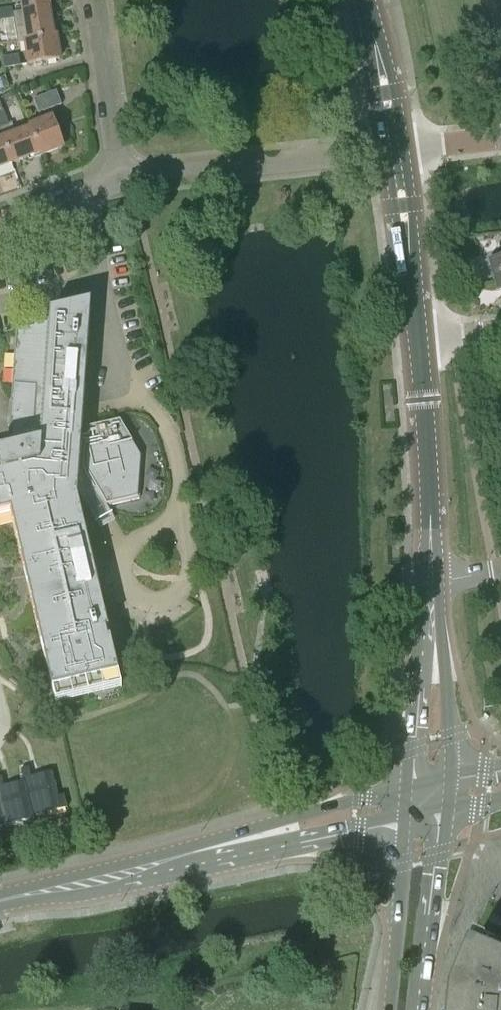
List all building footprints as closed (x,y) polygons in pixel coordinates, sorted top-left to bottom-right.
[(47,0),(21,0),(23,11),(49,7),(47,0)] [(49,7),(23,11),(12,13),(17,43),(25,42),(25,41),(53,37),(49,7)] [(0,9),(0,19),(10,18),(8,8),(0,9)] [(56,36),(53,37),(25,41),(25,42),(29,64),(60,60),(56,36)] [(2,57),(4,69),(20,66),(19,54),(2,57)] [(9,87),(5,77),(0,78),(0,91),(9,87)] [(62,106),(61,104),(56,91),(33,100),(38,114),(62,106)] [(9,125),(3,110),(0,111),(0,129),(9,125)] [(30,126),(31,129),(40,154),(41,156),(62,148),(51,118),(30,126)] [(40,154),(31,129),(3,139),(12,164),(40,154)] [(0,140),(0,168),(12,164),(3,139),(0,140)] [(489,260),(498,291),(500,290),(500,256),(489,260)] [(0,452),(0,510),(13,507),(47,653),(43,654),(51,690),(118,674),(110,638),(108,639),(106,631),(108,630),(108,629),(104,630),(72,494),(78,492),(91,513),(106,504),(106,505),(138,498),(141,457),(120,421),(88,429),(88,436),(77,436),(86,314),(90,315),(91,302),(50,311),(49,321),(16,329),(7,450),(0,452)] [(29,763),(41,813),(42,813),(42,811),(56,808),(55,806),(75,802),(76,805),(77,805),(73,790),(66,792),(60,765),(39,770),(37,762),(29,763)] [(41,813),(29,763),(22,765),(24,774),(3,779),(13,820),(14,819),(13,816),(25,813),(25,815),(39,812),(40,813),(41,813)] [(2,775),(0,776),(0,827),(12,824),(12,825),(14,825),(13,820),(3,779),(2,775)] [(465,958),(446,1005),(445,1009),(500,1009),(500,973),(465,958)]
